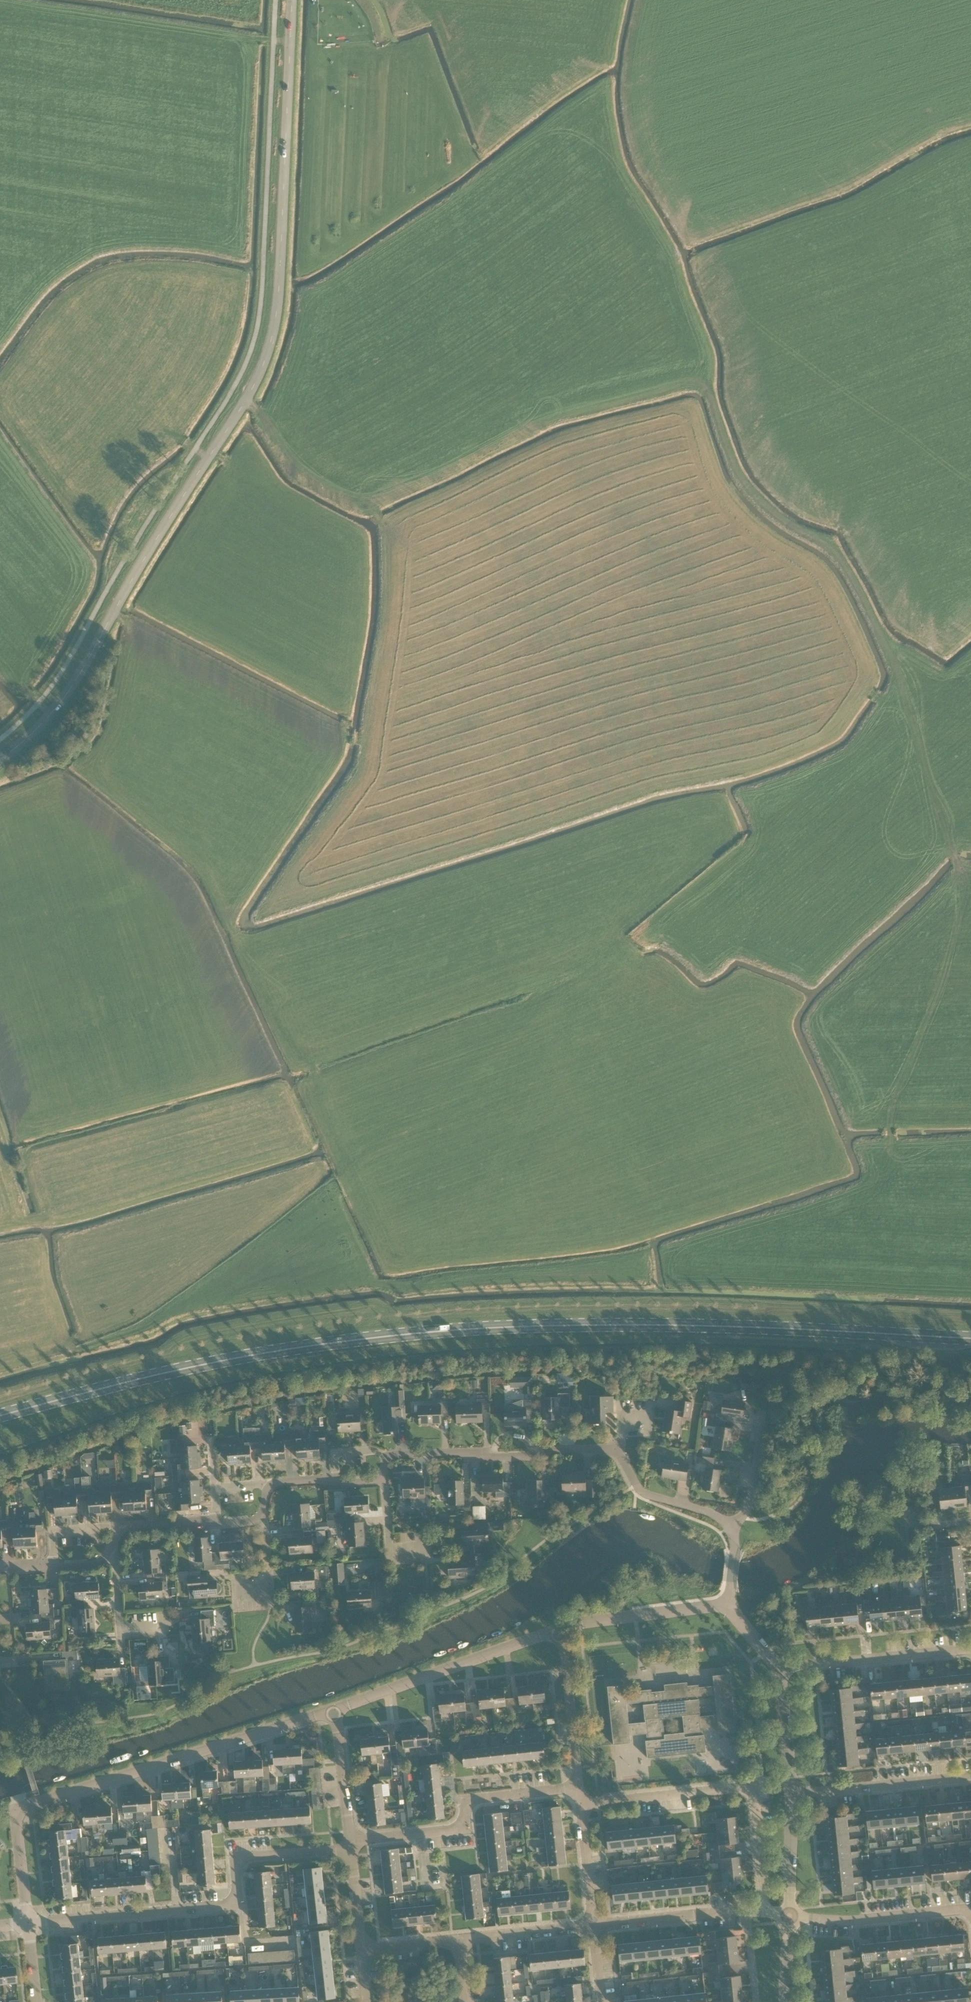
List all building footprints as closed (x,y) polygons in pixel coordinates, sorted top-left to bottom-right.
[(742,1375),(741,1382),(752,1383),(752,1376),(742,1375)] [(564,1377),(564,1387),(573,1387),(573,1376),(564,1377)] [(523,1394),(533,1394),(533,1377),(510,1377),(510,1388),(523,1387),(523,1394)] [(405,1406),(403,1384),(400,1385),(401,1390),(394,1391),(395,1404),(392,1405),(392,1407),(383,1408),(385,1434),(399,1433),(398,1422),(406,1421),(405,1406)] [(570,1407),(570,1393),(558,1393),(558,1397),(544,1397),(544,1419),(560,1419),(560,1407),(570,1407)] [(606,1412),(614,1412),(613,1397),(591,1397),(592,1423),(606,1423),(606,1412)] [(482,1414),(490,1414),(490,1399),(478,1399),(478,1405),(457,1406),(458,1422),(482,1421),(482,1414)] [(526,1413),(532,1413),(532,1400),(523,1400),(514,1404),(508,1404),(506,1405),(505,1405),(506,1425),(527,1425),(526,1413)] [(690,1418),(692,1402),(679,1400),(677,1410),(666,1409),(663,1431),(680,1434),(683,1417),(690,1418)] [(743,1403),(736,1401),(725,1400),(724,1408),(718,1407),(716,1419),(728,1421),(729,1415),(741,1417),(743,1403)] [(710,1410),(711,1402),(704,1401),(703,1409),(710,1410)] [(441,1416),(448,1416),(448,1402),(438,1403),(438,1405),(419,1406),(420,1423),(442,1423),(441,1416)] [(361,1423),(368,1423),(367,1410),(357,1410),(357,1413),(339,1414),(340,1432),(361,1430),(361,1423)] [(713,1447),(731,1450),(734,1429),(725,1428),(726,1421),(709,1418),(708,1425),(717,1426),(713,1447)] [(245,1445),(240,1446),(241,1466),(245,1465),(245,1462),(252,1462),(251,1448),(257,1448),(256,1436),(256,1428),(244,1428),(245,1445)] [(314,1441),(308,1441),(310,1461),(321,1460),(320,1444),(326,1443),(325,1431),(313,1432),(314,1441)] [(298,1459),(305,1458),(305,1461),(310,1461),(308,1441),(308,1438),(302,1439),(302,1432),(290,1433),(291,1446),(297,1445),(298,1459)] [(274,1441),(274,1443),(275,1463),(286,1462),(285,1446),(291,1446),(290,1433),(279,1434),(279,1440),(274,1441)] [(267,1435),(256,1436),(257,1448),(263,1448),(264,1461),(270,1461),(271,1463),(275,1463),(274,1443),(268,1444),(267,1435)] [(236,1466),(241,1466),(240,1446),(239,1443),(233,1443),(233,1437),(222,1438),(222,1450),(229,1450),(229,1463),(236,1463),(236,1466)] [(181,1452),(181,1458),(201,1456),(201,1452),(198,1452),(197,1445),(184,1446),(184,1440),(171,1441),(172,1453),(181,1452)] [(169,1476),(173,1476),(186,1475),(186,1469),(199,1468),(199,1461),(201,1461),(201,1456),(181,1458),(182,1464),(173,1464),(173,1470),(169,1470),(169,1476)] [(703,1488),(718,1490),(721,1471),(713,1469),(715,1458),(703,1456),(702,1463),(707,1464),(707,1468),(706,1468),(703,1488)] [(678,1479),(686,1480),(689,1464),(665,1460),(663,1476),(678,1478),(678,1479)] [(584,1474),(564,1474),(565,1491),(584,1491),(585,1497),(598,1496),(597,1480),(584,1480),(584,1474)] [(178,1492),(184,1492),(204,1491),(203,1486),(200,1486),(200,1480),(187,1481),(186,1475),(173,1476),(174,1487),(178,1487),(178,1492)] [(82,1477),(83,1488),(84,1500),(90,1500),(91,1513),(97,1513),(97,1516),(102,1515),(101,1495),(100,1491),(94,1491),(94,1487),(91,1487),(91,1476),(82,1477)] [(496,1491),(497,1497),(511,1496),(510,1482),(503,1482),(503,1476),(483,1477),(483,1491),(496,1491)] [(952,1488),(954,1507),(967,1506),(965,1490),(970,1489),(970,1482),(970,1476),(961,1477),(962,1487),(952,1488)] [(425,1507),(425,1513),(431,1513),(430,1486),(424,1487),(424,1478),(404,1479),(405,1498),(412,1498),(412,1508),(425,1507)] [(954,1507),(952,1488),(942,1489),(941,1479),(931,1480),(932,1493),(939,1493),(941,1509),(954,1507)] [(449,1484),(435,1485),(436,1495),(444,1494),(444,1498),(450,1498),(450,1503),(458,1502),(458,1511),(471,1511),(471,1496),(464,1496),(463,1482),(462,1482),(462,1480),(455,1480),(455,1482),(449,1483),(449,1484)] [(528,1480),(528,1506),(550,1506),(550,1491),(542,1491),(542,1480),(528,1480)] [(141,1493),(135,1493),(136,1513),(141,1513),(141,1510),(147,1509),(146,1496),(152,1495),(152,1483),(140,1484),(141,1493)] [(131,1510),(132,1513),(136,1513),(135,1493),(135,1488),(129,1488),(128,1484),(117,1485),(118,1498),(124,1497),(125,1511),(131,1510)] [(107,1495),(101,1495),(102,1515),(106,1515),(106,1512),(113,1512),(112,1498),(118,1498),(117,1485),(106,1486),(107,1495)] [(78,1500),(84,1500),(83,1488),(71,1488),(72,1493),(66,1493),(66,1498),(67,1518),(72,1517),(72,1514),(78,1514),(78,1500)] [(67,1518),(66,1498),(60,1498),(60,1489),(48,1490),(49,1503),(55,1502),(56,1515),(63,1515),(63,1518),(67,1518)] [(204,1495),(204,1491),(184,1492),(184,1498),(175,1499),(176,1510),(188,1509),(188,1503),(201,1502),(201,1495),(204,1495)] [(341,1506),(342,1519),(354,1518),(354,1512),(368,1511),(367,1497),(347,1498),(347,1506),(341,1506)] [(317,1531),(326,1530),(327,1530),(327,1522),(316,1523),(316,1518),(310,1519),(309,1505),(295,1506),(296,1526),(304,1525),(304,1531),(317,1531)] [(488,1518),(488,1505),(475,1505),(475,1518),(488,1518)] [(25,1524),(25,1528),(27,1548),(38,1547),(37,1531),(43,1531),(42,1518),(36,1518),(35,1512),(30,1513),(31,1523),(25,1524)] [(342,1519),(343,1531),(349,1531),(350,1544),(364,1543),(363,1523),(355,1524),(354,1518),(342,1519)] [(3,1547),(2,1533),(8,1533),(7,1520),(0,1521),(0,1547),(3,1547)] [(27,1548),(25,1528),(25,1524),(19,1524),(19,1520),(7,1520),(8,1533),(14,1532),(15,1549),(27,1548)] [(494,1530),(504,1529),(504,1521),(472,1523),(473,1531),(462,1531),(463,1545),(470,1545),(476,1544),(489,1544),(488,1530),(494,1530)] [(326,1530),(317,1531),(304,1531),(305,1538),(291,1538),(292,1552),(312,1551),(311,1543),(326,1542),(326,1530)] [(936,1534),(936,1541),(949,1540),(948,1532),(936,1534)] [(218,1569),(216,1552),(210,1552),(210,1539),(196,1540),(197,1560),(205,1559),(205,1570),(218,1569)] [(223,1552),(216,1552),(218,1569),(230,1568),(229,1557),(243,1556),(242,1542),(222,1544),(223,1552)] [(942,1563),(942,1560),(961,1558),(960,1546),(941,1548),(942,1558),(931,1559),(932,1564),(942,1563)] [(145,1552),(146,1571),(154,1571),(155,1577),(167,1576),(166,1564),(160,1564),(159,1551),(145,1552)] [(449,1564),(450,1578),(476,1576),(475,1554),(459,1555),(460,1563),(449,1564)] [(944,1576),(944,1572),(963,1570),(961,1558),(942,1560),(942,1563),(943,1571),(932,1572),(933,1577),(944,1576)] [(333,1578),(343,1577),(342,1563),(332,1564),(333,1578)] [(326,1565),(319,1566),(307,1567),(307,1573),(293,1574),(294,1588),(314,1587),(313,1579),(327,1578),(326,1565)] [(935,1590),(945,1589),(945,1585),(964,1583),(963,1570),(944,1572),(944,1576),(944,1584),(934,1585),(935,1590)] [(222,1591),(222,1587),(221,1584),(218,1583),(216,1582),(216,1581),(209,1581),(209,1575),(189,1577),(190,1598),(197,1598),(197,1596),(217,1595),(216,1593),(219,1593),(222,1591)] [(168,1588),(167,1576),(155,1577),(155,1583),(141,1584),(142,1598),(162,1597),(162,1589),(168,1588)] [(378,1582),(379,1599),(386,1598),(385,1581),(378,1582)] [(370,1599),(376,1599),(375,1582),(369,1582),(369,1591),(350,1592),(351,1607),(370,1605),(370,1599)] [(72,1592),(72,1605),(85,1604),(84,1598),(98,1597),(97,1583),(77,1584),(78,1592),(72,1592)] [(946,1601),(946,1598),(965,1595),(964,1583),(945,1585),(945,1589),(946,1596),(935,1597),(936,1602),(946,1601)] [(909,1617),(922,1616),(921,1606),(927,1606),(926,1598),(920,1598),(920,1596),(910,1597),(909,1587),(903,1588),(904,1598),(906,1597),(909,1617)] [(909,1617),(906,1597),(904,1598),(897,1598),(896,1588),(891,1589),(892,1599),(894,1599),(896,1618),(909,1617)] [(42,1611),(42,1617),(55,1616),(54,1604),(48,1604),(46,1590),(33,1591),(34,1611),(42,1611)] [(878,1590),(879,1600),(881,1600),(884,1619),(896,1618),(894,1599),(892,1599),(884,1600),(883,1590),(878,1590)] [(884,1619),(881,1600),(879,1600),(871,1601),(870,1591),(866,1591),(867,1602),(869,1602),(871,1621),(884,1619)] [(840,1594),(841,1604),(843,1604),(846,1623),(859,1622),(858,1612),(863,1612),(861,1595),(854,1596),(855,1603),(847,1603),(846,1593),(840,1594)] [(843,1604),(841,1604),(834,1605),(833,1595),(828,1595),(829,1605),(831,1605),(833,1625),(846,1623),(843,1604)] [(946,1598),(946,1601),(947,1609),(937,1610),(937,1615),(947,1614),(947,1612),(967,1610),(965,1595),(946,1598)] [(815,1597),(816,1607),(818,1606),(821,1626),(833,1625),(831,1605),(829,1605),(821,1606),(820,1596),(815,1597)] [(818,1606),(816,1607),(809,1607),(808,1597),(803,1598),(804,1608),(806,1608),(808,1627),(821,1626),(818,1606)] [(311,1614),(317,1614),(316,1601),(304,1602),(304,1608),(296,1609),(297,1629),(311,1628),(311,1614)] [(85,1610),(85,1604),(72,1605),(73,1617),(80,1617),(81,1630),(94,1629),(93,1609),(85,1610)] [(209,1626),(215,1626),(214,1610),(201,1611),(202,1620),(194,1621),(195,1641),(210,1640),(209,1626)] [(55,1628),(55,1616),(42,1617),(43,1623),(29,1624),(30,1638),(50,1637),(49,1629),(55,1628)] [(67,1661),(77,1660),(76,1652),(62,1653),(63,1660),(44,1661),(46,1691),(68,1689),(67,1661)] [(157,1662),(149,1663),(149,1666),(150,1681),(151,1683),(165,1682),(175,1681),(174,1667),(170,1668),(169,1655),(157,1656),(157,1662)] [(113,1674),(114,1684),(127,1683),(125,1667),(119,1668),(119,1659),(99,1661),(100,1675),(113,1674)] [(701,1726),(717,1724),(719,1735),(736,1733),(736,1731),(730,1674),(713,1676),(714,1686),(688,1689),(687,1683),(664,1685),(665,1691),(626,1695),(625,1685),(607,1687),(613,1745),(631,1743),(630,1733),(646,1731),(647,1741),(645,1741),(647,1759),(706,1753),(704,1735),(702,1736),(701,1726)] [(959,1675),(960,1691),(961,1697),(966,1696),(966,1691),(970,1690),(970,1674),(959,1675)] [(953,1692),(960,1691),(959,1675),(946,1676),(948,1693),(948,1698),(953,1698),(953,1692)] [(946,1676),(934,1678),(935,1694),(948,1693),(946,1676)] [(934,1678),(921,1679),(923,1695),(935,1694),(934,1678)] [(910,1696),(923,1695),(921,1679),(908,1680),(910,1696)] [(908,1680),(896,1681),(898,1698),(898,1701),(903,1701),(903,1697),(910,1696),(908,1680)] [(896,1681),(883,1683),(885,1699),(898,1698),(896,1681)] [(885,1699),(883,1683),(871,1684),(872,1700),(885,1699)] [(543,1685),(531,1686),(533,1703),(545,1701),(546,1710),(554,1709),(552,1694),(545,1695),(543,1685)] [(831,1690),(832,1703),(853,1701),(852,1699),(852,1691),(861,1690),(861,1685),(851,1686),(851,1688),(831,1690)] [(519,1698),(512,1699),(514,1713),(521,1712),(521,1704),(533,1703),(531,1686),(518,1687),(519,1698)] [(504,1689),(492,1691),(493,1707),(505,1706),(506,1714),(514,1713),(512,1699),(505,1700),(504,1689)] [(482,1717),(481,1713),(485,1712),(484,1708),(493,1707),(492,1691),(478,1692),(479,1702),(473,1703),(474,1718),(482,1717)] [(464,1694),(452,1695),(453,1712),(465,1710),(466,1719),(474,1718),(473,1703),(465,1704),(464,1694)] [(453,1712),(452,1695),(439,1696),(440,1707),(433,1708),(434,1722),(442,1721),(441,1713),(453,1712)] [(80,1697),(72,1698),(73,1706),(81,1705),(80,1697)] [(854,1713),(854,1711),(853,1703),(862,1702),(862,1697),(852,1699),(853,1701),(832,1703),(834,1715),(854,1713)] [(925,1715),(924,1710),(924,1707),(916,1708),(917,1716),(925,1715)] [(835,1728),(855,1726),(855,1724),(854,1716),(864,1715),(863,1710),(854,1711),(854,1713),(834,1715),(835,1728)] [(957,1726),(951,1726),(952,1731),(953,1747),(966,1746),(964,1730),(965,1730),(964,1721),(963,1714),(956,1715),(957,1726)] [(835,1728),(836,1741),(857,1739),(856,1737),(856,1729),(865,1728),(865,1723),(855,1724),(855,1726),(835,1728)] [(926,1734),(928,1750),(941,1748),(939,1732),(939,1728),(932,1729),(933,1733),(926,1734)] [(428,1729),(415,1730),(417,1747),(429,1746),(430,1754),(437,1753),(436,1739),(429,1739),(428,1729)] [(402,1732),(403,1742),(396,1743),(398,1757),(405,1756),(404,1749),(417,1747),(415,1730),(402,1732)] [(896,1737),(889,1738),(890,1754),(903,1752),(901,1736),(901,1730),(896,1731),(896,1737)] [(877,1755),(890,1754),(889,1738),(888,1731),(885,1732),(884,1738),(876,1739),(877,1755)] [(952,1731),(939,1732),(941,1748),(953,1747),(952,1731)] [(915,1751),(928,1750),(926,1734),(914,1735),(915,1751)] [(914,1735),(901,1736),(903,1752),(915,1751),(914,1735)] [(856,1737),(857,1739),(836,1741),(838,1753),(858,1751),(858,1749),(857,1741),(867,1740),(866,1736),(856,1737)] [(389,1737),(375,1738),(377,1763),(383,1763),(382,1753),(390,1752),(389,1737)] [(372,1764),(377,1763),(375,1738),(361,1740),(363,1756),(371,1755),(372,1764)] [(543,1742),(530,1744),(531,1760),(545,1758),(543,1742)] [(518,1761),(531,1760),(530,1744),(516,1745),(518,1761)] [(505,1763),(518,1761),(516,1745),(503,1747),(505,1763)] [(490,1748),(491,1764),(505,1763),(503,1747),(490,1748)] [(289,1774),(288,1748),(273,1749),(274,1765),(282,1765),(283,1774),(289,1774)] [(301,1748),(288,1748),(289,1774),(295,1774),(294,1764),(302,1764),(301,1748)] [(490,1748),(476,1750),(478,1765),(491,1764),(490,1748)] [(858,1751),(838,1753),(839,1767),(859,1765),(858,1754),(868,1753),(867,1748),(858,1749),(858,1751)] [(478,1765),(476,1750),(462,1751),(464,1767),(478,1765)] [(262,1760),(248,1761),(250,1786),(256,1786),(255,1777),(263,1777),(262,1760)] [(250,1786),(248,1761),(234,1761),(235,1778),(243,1778),(244,1787),(250,1786)] [(423,1766),(425,1780),(441,1778),(439,1764),(423,1766)] [(217,1772),(201,1773),(203,1795),(203,1798),(210,1797),(210,1795),(209,1789),(218,1788),(218,1784),(217,1772)] [(367,1774),(368,1781),(379,1779),(378,1773),(367,1774)] [(442,1791),(441,1778),(425,1780),(426,1793),(442,1791)] [(229,1783),(221,1783),(222,1788),(222,1794),(230,1794),(229,1783)] [(184,1809),(183,1800),(191,1799),(190,1784),(177,1785),(178,1810),(184,1809)] [(163,1786),(164,1801),(172,1800),(173,1810),(178,1810),(177,1785),(163,1786)] [(366,1786),(367,1799),(383,1798),(382,1785),(366,1786)] [(444,1805),(442,1791),(426,1793),(427,1806),(444,1805)] [(151,1795),(137,1796),(139,1822),(145,1821),(144,1812),(152,1811),(151,1795)] [(137,1796),(124,1797),(125,1813),(125,1818),(133,1818),(134,1822),(139,1822),(137,1796)] [(367,1799),(369,1812),(385,1811),(383,1798),(367,1799)] [(951,1803),(952,1819),(953,1823),(958,1822),(957,1819),(965,1818),(963,1802),(951,1803)] [(938,1804),(940,1821),(940,1826),(946,1826),(945,1820),(952,1819),(951,1803),(938,1804)] [(940,1821),(938,1804),(925,1806),(927,1828),(940,1826),(940,1821)] [(444,1805),(427,1806),(429,1820),(445,1819),(444,1805)] [(244,1828),(243,1812),(242,1813),(241,1806),(236,1807),(237,1813),(229,1813),(230,1829),(244,1828)] [(264,1811),(257,1812),(258,1827),(271,1826),(270,1811),(270,1806),(264,1806),(264,1811)] [(917,1806),(905,1808),(907,1824),(919,1823),(917,1806)] [(537,1824),(544,1823),(562,1821),(560,1807),(543,1808),(544,1818),(537,1819),(537,1824)] [(106,1833),(106,1829),(114,1829),(112,1808),(98,1809),(100,1834),(106,1833)] [(311,1808),(297,1809),(298,1825),(312,1824),(311,1808)] [(905,1808),(893,1809),(894,1825),(907,1824),(905,1808)] [(98,1809),(84,1810),(86,1831),(94,1830),(94,1834),(100,1834),(98,1809)] [(284,1826),(298,1825),(297,1809),(283,1810),(284,1826)] [(882,1826),(894,1825),(893,1809),(880,1810),(882,1826)] [(190,1819),(190,1810),(181,1810),(181,1819),(190,1819)] [(283,1810),(270,1811),(271,1826),(284,1826),(283,1810)] [(524,1810),(526,1825),(532,1824),(530,1810),(524,1810)] [(882,1826),(880,1810),(867,1812),(869,1828),(882,1826)] [(385,1811),(369,1812),(370,1827),(386,1825),(385,1811)] [(251,1812),(243,1812),(244,1828),(258,1827),(257,1812),(251,1812)] [(485,1814),(486,1829),(503,1827),(502,1817),(509,1817),(508,1812),(485,1814)] [(521,1812),(511,1814),(512,1824),(522,1823),(521,1812)] [(716,1821),(717,1832),(738,1830),(737,1816),(720,1818),(719,1812),(705,1813),(706,1822),(716,1821)] [(827,1818),(828,1830),(849,1828),(849,1826),(848,1819),(857,1818),(856,1812),(847,1813),(847,1816),(827,1818)] [(563,1836),(562,1821),(544,1823),(545,1833),(538,1834),(539,1838),(546,1838),(563,1836)] [(49,1846),(52,1846),(67,1844),(71,1844),(70,1840),(78,1839),(77,1834),(81,1833),(81,1828),(71,1829),(71,1823),(56,1824),(57,1831),(50,1832),(51,1840),(48,1840),(49,1846)] [(830,1843),(850,1841),(850,1839),(849,1831),(858,1830),(858,1825),(849,1826),(849,1828),(828,1830),(830,1843)] [(674,1826),(661,1827),(663,1843),(676,1842),(674,1826)] [(510,1827),(503,1827),(486,1829),(487,1843),(505,1842),(504,1832),(511,1831),(510,1827)] [(649,1844),(663,1843),(661,1827),(647,1829),(649,1844)] [(636,1846),(649,1844),(647,1829),(634,1830),(636,1846)] [(197,1846),(213,1844),(211,1830),(189,1832),(189,1839),(196,1838),(197,1846)] [(622,1847),(636,1846),(634,1830),(621,1831),(622,1847)] [(709,1843),(710,1852),(724,1851),(723,1844),(739,1842),(738,1830),(717,1832),(719,1842),(709,1843)] [(608,1849),(622,1847),(621,1831),(606,1833),(608,1849)] [(540,1852),(547,1852),(564,1850),(563,1836),(546,1838),(547,1847),(540,1847),(540,1852)] [(830,1843),(831,1856),(851,1854),(851,1852),(850,1844),(859,1843),(859,1838),(850,1839),(850,1841),(830,1843)] [(511,1841),(505,1842),(487,1843),(489,1858),(506,1856),(505,1846),(512,1845),(511,1841)] [(968,1846),(967,1841),(959,1842),(960,1852),(968,1851),(968,1846)] [(69,1854),(67,1844),(52,1846),(53,1853),(50,1853),(51,1859),(53,1859),(69,1858),(69,1857),(72,1857),(72,1853),(69,1854)] [(197,1846),(198,1859),(214,1857),(213,1844),(197,1846)] [(927,1854),(935,1853),(935,1849),(934,1844),(926,1845),(927,1854)] [(383,1865),(400,1863),(399,1854),(406,1853),(405,1849),(382,1851),(383,1865)] [(566,1864),(564,1850),(547,1852),(548,1861),(541,1862),(542,1867),(566,1864)] [(740,1856),(724,1858),(724,1851),(710,1852),(711,1860),(711,1862),(718,1861),(719,1872),(722,1872),(742,1869),(740,1856)] [(851,1852),(851,1854),(831,1856),(832,1869),(852,1867),(852,1865),(851,1856),(861,1855),(860,1851),(851,1852)] [(513,1855),(506,1856),(489,1858),(490,1872),(508,1870),(507,1860),(513,1860),(513,1855)] [(198,1859),(199,1872),(215,1871),(214,1857),(198,1859)] [(951,1863),(944,1863),(946,1880),(959,1878),(957,1862),(956,1857),(950,1858),(951,1863)] [(957,1862),(959,1878),(970,1877),(970,1876),(969,1861),(969,1857),(963,1858),(963,1862),(957,1862)] [(52,1873),(55,1872),(71,1871),(69,1858),(53,1859),(54,1866),(52,1867),(52,1873)] [(946,1880),(944,1863),(944,1858),(939,1858),(940,1864),(932,1865),(933,1881),(946,1880)] [(383,1865),(385,1879),(402,1878),(401,1868),(408,1867),(407,1863),(400,1863),(383,1865)] [(832,1869),(834,1881),(854,1879),(854,1877),(853,1869),(862,1868),(862,1864),(852,1865),(852,1867),(832,1869)] [(161,1875),(160,1865),(151,1866),(151,1875),(161,1875)] [(924,1866),(911,1867),(913,1883),(925,1882),(924,1866)] [(900,1884),(913,1883),(911,1867),(898,1868),(900,1884)] [(305,1869),(307,1883),(322,1882),(321,1868),(305,1869)] [(888,1886),(900,1884),(898,1868),(886,1870),(888,1886)] [(743,1882),(742,1869),(722,1872),(723,1881),(713,1882),(714,1892),(727,1891),(727,1884),(743,1882)] [(888,1886),(886,1870),(873,1871),(875,1887),(888,1886)] [(54,1886),(56,1886),(72,1884),(71,1871),(55,1872),(56,1880),(53,1880),(54,1886)] [(118,1872),(119,1878),(120,1895),(134,1893),(132,1877),(132,1871),(118,1872)] [(216,1884),(215,1871),(199,1872),(200,1886),(216,1884)] [(255,1873),(256,1887),(272,1886),(277,1885),(276,1879),(271,1879),(271,1872),(255,1873)] [(100,1880),(92,1881),(93,1897),(107,1896),(106,1880),(105,1873),(100,1874),(100,1880)] [(464,1890),(481,1888),(480,1878),(487,1878),(486,1874),(462,1876),(464,1890)] [(674,1880),(666,1881),(668,1896),(681,1895),(680,1879),(679,1875),(673,1876),(674,1880)] [(146,1876),(132,1877),(134,1893),(147,1892),(146,1876)] [(693,1878),(695,1894),(708,1892),(706,1876),(693,1878)] [(854,1877),(854,1879),(834,1881),(835,1894),(855,1892),(854,1882),(864,1881),(863,1876),(854,1877)] [(402,1878),(385,1879),(386,1894),(404,1892),(403,1883),(409,1882),(408,1877),(402,1878)] [(107,1896),(120,1895),(119,1878),(106,1880),(107,1896)] [(693,1878),(680,1879),(681,1895),(695,1894),(693,1878)] [(654,1898),(668,1896),(666,1881),(653,1882),(654,1898)] [(324,1895),(322,1882),(307,1883),(308,1897),(324,1895)] [(639,1883),(641,1899),(654,1898),(653,1882),(639,1883)] [(639,1883),(626,1885),(628,1901),(641,1899),(639,1883)] [(72,1884),(56,1886),(57,1893),(55,1893),(55,1900),(74,1898),(72,1884)] [(553,1886),(554,1893),(556,1910),(570,1909),(569,1891),(558,1892),(558,1885),(553,1886)] [(628,1901),(626,1885),(612,1886),(614,1902),(628,1901)] [(273,1899),(272,1886),(256,1887),(258,1901),(273,1899)] [(541,1911),(556,1910),(554,1893),(544,1894),(544,1887),(539,1887),(540,1894),(541,1911)] [(464,1890),(465,1904),(482,1903),(481,1893),(488,1892),(488,1888),(481,1888),(464,1890)] [(525,1889),(525,1896),(527,1913),(541,1911),(540,1894),(530,1895),(530,1888),(525,1889)] [(510,1890),(511,1897),(513,1914),(527,1913),(525,1896),(516,1897),(515,1890),(510,1890)] [(498,1916),(513,1914),(511,1897),(502,1898),(501,1891),(496,1892),(498,1916)] [(309,1902),(310,1910),(325,1908),(324,1895),(308,1897),(304,1897),(305,1902),(309,1902)] [(274,1912),(273,1899),(258,1901),(259,1913),(274,1912)] [(419,1901),(420,1908),(422,1924),(437,1923),(435,1906),(425,1907),(424,1900),(419,1901)] [(408,1926),(422,1924),(420,1908),(411,1909),(410,1902),(405,1902),(406,1909),(408,1926)] [(482,1903),(465,1904),(467,1919),(484,1918),(483,1907),(490,1906),(489,1902),(482,1903)] [(408,1926),(406,1909),(396,1910),(396,1903),(391,1903),(393,1927),(408,1926)] [(327,1922),(325,1908),(310,1910),(311,1924),(327,1922)] [(274,1912),(259,1913),(260,1928),(275,1926),(274,1912)] [(240,1926),(227,1927),(228,1943),(242,1942),(240,1926)] [(227,1927),(213,1928),(215,1944),(215,1947),(219,1947),(219,1944),(228,1943),(227,1927)] [(213,1928),(200,1930),(201,1945),(215,1944),(213,1928)] [(186,1931),(188,1947),(188,1954),(194,1953),(194,1946),(201,1945),(200,1930),(186,1931)] [(717,1941),(718,1951),(738,1948),(737,1935),(720,1937),(720,1930),(705,1932),(706,1942),(717,1941)] [(174,1948),(188,1947),(186,1931),(173,1932),(174,1948)] [(312,1932),(314,1946),(329,1945),(328,1931),(312,1932)] [(166,1933),(152,1934),(153,1950),(153,1952),(159,1952),(159,1949),(167,1949),(166,1933)] [(140,1951),(153,1950),(152,1934),(139,1935),(140,1951)] [(963,1934),(950,1935),(952,1951),(964,1950),(963,1934)] [(133,1956),(132,1951),(140,1951),(139,1935),(125,1936),(126,1952),(128,1952),(128,1956),(133,1956)] [(950,1935),(937,1937),(939,1952),(952,1951),(950,1935)] [(125,1936),(112,1937),(113,1953),(114,1953),(114,1957),(118,1957),(117,1953),(126,1952),(125,1936)] [(113,1953),(112,1937),(98,1938),(99,1954),(113,1953)] [(699,1937),(686,1938),(687,1954),(701,1952),(699,1937)] [(937,1937),(925,1938),(927,1954),(939,1952),(937,1937)] [(674,1955),(687,1954),(686,1938),(672,1940),(674,1955)] [(914,1955),(927,1954),(925,1938),(913,1939),(914,1955)] [(900,1940),(902,1956),(902,1961),(907,1960),(906,1956),(914,1955),(913,1939),(900,1940)] [(660,1957),(674,1955),(672,1940),(659,1941),(660,1957)] [(889,1957),(902,1956),(900,1940),(888,1942),(889,1957)] [(647,1958),(660,1957),(659,1941),(645,1943),(647,1958)] [(877,1959),(889,1957),(888,1942),(875,1943),(877,1959)] [(645,1943),(632,1944),(634,1960),(647,1958),(645,1943)] [(864,1960),(877,1959),(875,1943),(862,1944),(864,1960)] [(62,1960),(64,1960),(80,1958),(79,1944),(63,1946),(64,1953),(61,1953),(62,1960)] [(634,1960),(632,1944),(618,1946),(620,1961),(634,1960)] [(314,1946),(315,1960),(331,1958),(329,1945),(314,1946)] [(823,1950),(824,1963),(843,1961),(843,1959),(842,1951),(852,1950),(852,1945),(841,1946),(841,1948),(823,1950)] [(739,1961),(738,1948),(718,1951),(719,1961),(709,1962),(710,1972),(724,1970),(723,1963),(739,1961)] [(584,1949),(570,1950),(572,1967),(585,1965),(584,1949)] [(558,1968),(572,1967),(570,1950),(556,1952),(558,1968)] [(556,1952),(543,1953),(545,1970),(558,1968),(556,1952)] [(545,1970),(543,1953),(529,1954),(531,1971),(532,1971),(532,1975),(538,1974),(538,1970),(545,1970)] [(493,1958),(495,1972),(511,1971),(510,1969),(517,1968),(516,1964),(510,1965),(509,1957),(493,1958)] [(82,1971),(80,1958),(64,1960),(65,1966),(63,1966),(64,1973),(66,1973),(82,1971)] [(316,1965),(317,1973),(332,1971),(331,1958),(315,1960),(309,1960),(309,1965),(316,1965)] [(843,1959),(843,1961),(824,1963),(825,1976),(845,1974),(845,1972),(844,1963),(854,1962),(853,1958),(843,1959)] [(1,1966),(1,1969),(3,1985),(16,1983),(15,1967),(8,1968),(7,1966),(1,1966)] [(721,1980),(722,1991),(742,1989),(741,1975),(736,1975),(725,1977),(724,1970),(710,1972),(711,1981),(721,1980)] [(83,1984),(82,1971),(66,1973),(67,1980),(64,1980),(65,1986),(68,1986),(83,1984)] [(332,1971),(317,1973),(311,1973),(312,1978),(317,1977),(318,1986),(334,1985),(332,1971)] [(511,1971),(495,1972),(496,1986),(512,1984),(511,1971)] [(845,1972),(845,1974),(825,1976),(826,1988),(846,1986),(846,1984),(845,1977),(855,1976),(854,1971),(845,1972)] [(847,1999),(847,1997),(846,1989),(856,1988),(856,1983),(846,1984),(846,1986),(826,1988),(828,2001),(847,1999)] [(85,1998),(83,1984),(68,1986),(68,1994),(66,1994),(67,1999),(69,1999),(85,1998)] [(496,1987),(497,1999),(513,1997),(512,1984),(496,1986),(496,1987)] [(565,1985),(566,1999),(582,1998),(581,1984),(565,1985)] [(231,1992),(231,1995),(232,2001),(246,2001),(245,1991),(244,1985),(239,1986),(239,1992),(231,1992)] [(335,1998),(334,1985),(318,1986),(320,2000),(335,1998)] [(245,1991),(246,2001),(259,2001),(258,1991),(258,1986),(253,1986),(253,1991),(245,1991)] [(208,1994),(209,2001),(223,2001),(222,1988),(216,1988),(216,1993),(208,1994)] [(285,1989),(286,2001),(300,2001),(299,1988),(285,1989)] [(956,1989),(957,2001),(969,2001),(968,1988),(956,1989)] [(285,1989),(272,1990),(273,2001),(286,2001),(285,1989)] [(742,1989),(722,1991),(723,2001),(714,2001),(735,2001),(744,2001),(742,1989)] [(943,1991),(944,2001),(957,2001),(956,1989),(943,1991)] [(258,1991),(259,2001),(273,2001),(272,1990),(258,1991)] [(678,1996),(679,2001),(692,2001),(692,1995),(691,1990),(685,1991),(686,1995),(678,1996)] [(943,1991),(931,1992),(932,2001),(944,2001),(943,1991)] [(918,1993),(919,2001),(932,2001),(931,1992),(918,1993)] [(692,1995),(692,2001),(706,2001),(705,1993),(699,1994),(692,1995)] [(918,1993),(906,1995),(906,2001),(919,2001),(918,1993)] [(208,1994),(195,1994),(195,2001),(209,2001),(208,1994)] [(638,2000),(638,2001),(652,2001),(652,1999),(651,1994),(645,1994),(645,2000),(638,2000)]
